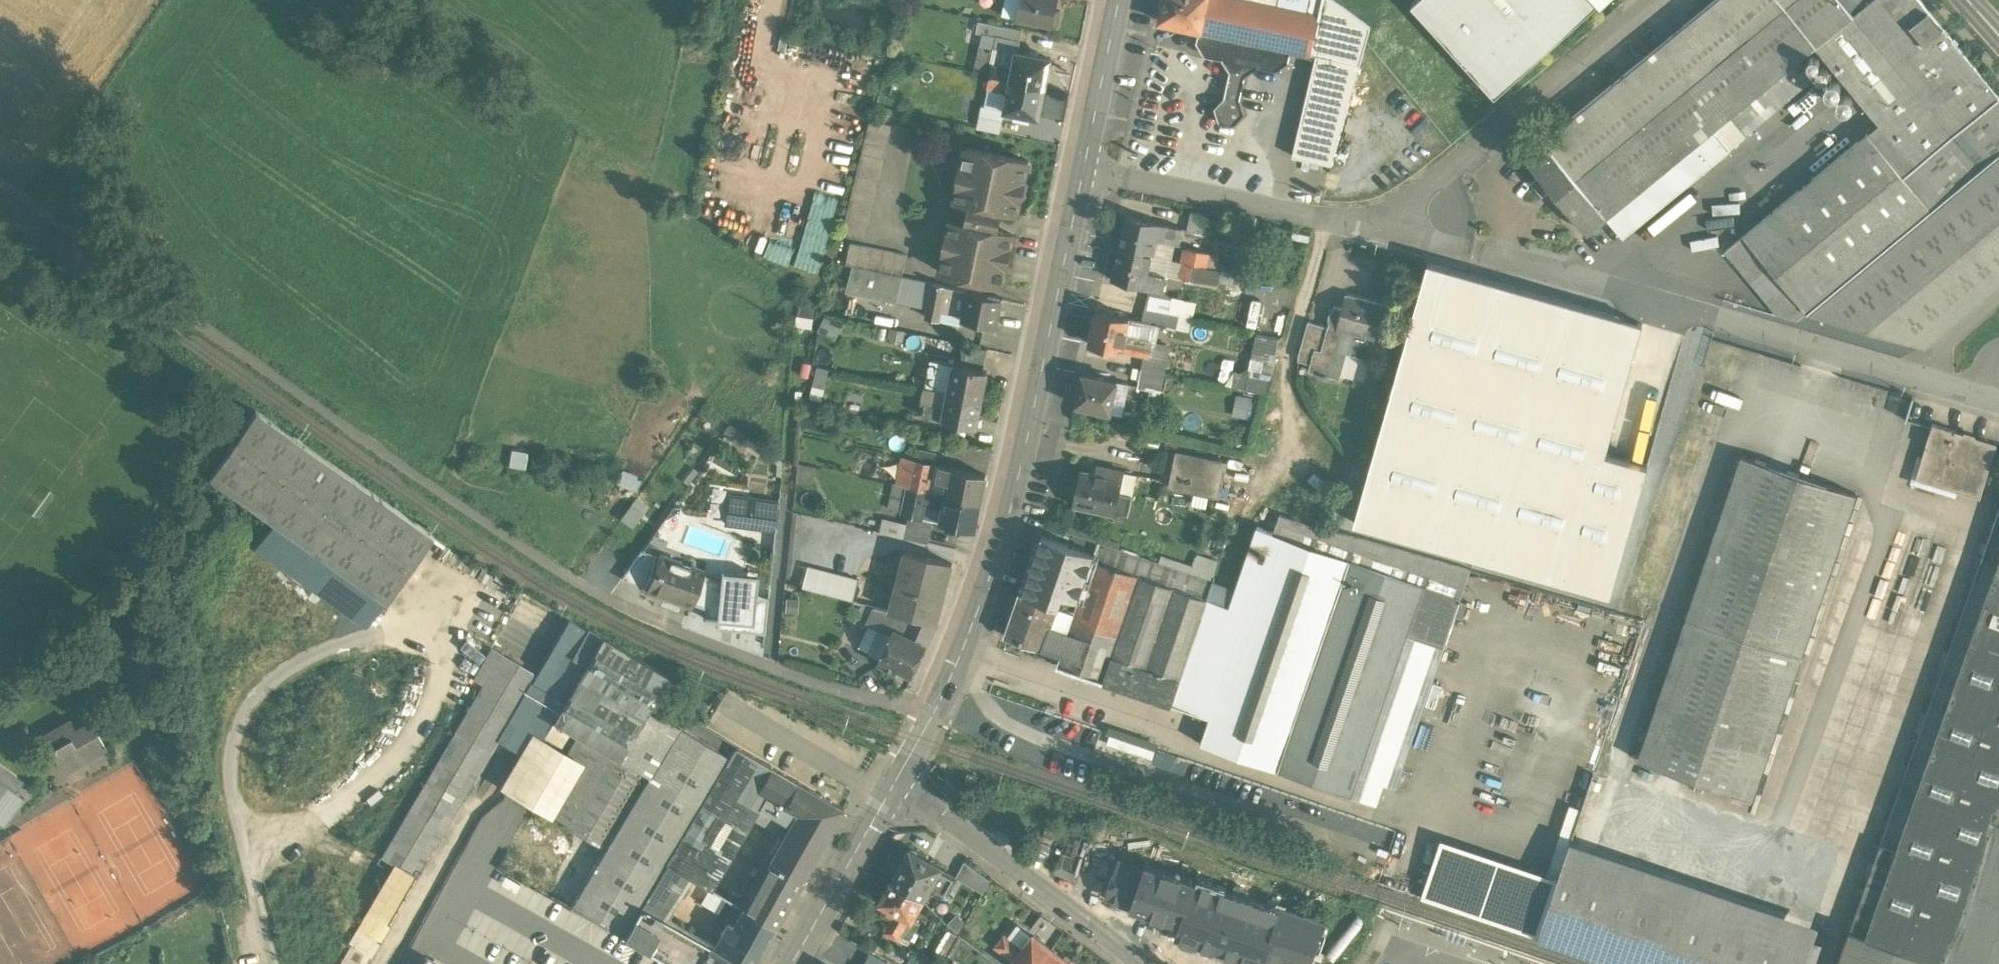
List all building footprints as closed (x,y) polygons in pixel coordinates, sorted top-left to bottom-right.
[(1018,18),(1053,26),(1053,25),(1057,26),(1061,11),(1056,10),(1058,0),(1022,0),(1018,18)] [(1158,21),(1201,30),(1207,1),(1208,0),(1163,0),(1158,21)] [(1207,1),(1201,30),(1290,49),(1311,54),(1318,25),(1320,16),(1247,0),(1208,0),(1207,1)] [(1320,16),(1318,25),(1311,54),(1316,55),(1360,64),(1371,28),(1332,0),(1247,0),(1320,16)] [(1412,4),(1495,96),(1600,0),(1416,0),(1412,4)] [(1542,142),(1544,144),(1525,159),(1539,176),(1551,191),(1586,234),(1605,218),(1608,222),(1715,132),(1816,47),(1854,15),(1953,134),(1994,100),(1998,96),(1919,0),(1714,0),(1542,142)] [(1953,134),(1854,15),(1816,47),(1879,123),(1915,166),(1953,134)] [(1022,30),(991,24),(988,35),(982,34),(980,46),(994,49),(994,47),(996,36),(1020,41),(1022,30)] [(1290,49),(1201,30),(1198,43),(1205,54),(1222,57),(1231,72),(1226,96),(1216,108),(1220,120),(1233,123),(1242,113),(1238,100),(1244,74),(1258,65),(1275,69),(1287,61),(1290,49)] [(1020,41),(996,36),(994,47),(1016,52),(1018,52),(1020,41)] [(1018,52),(1016,52),(1012,68),(1010,80),(1045,87),(1051,59),(1018,52)] [(1360,64),(1316,55),(1292,156),(1331,165),(1360,64)] [(1012,68),(993,65),(990,76),(1010,80),(1012,68)] [(1010,80),(990,76),(988,88),(1007,92),(1010,80)] [(1045,87),(1010,80),(1007,92),(1003,110),(1006,111),(1016,113),(1015,118),(1026,121),(1027,115),(1039,117),(1045,87)] [(1915,166),(1879,123),(1743,235),(1807,312),(1925,347),(1998,285),(1998,105),(1994,100),(1953,134),(1915,166)] [(1003,110),(981,105),(978,116),(1004,121),(1006,111),(1003,110)] [(870,119),(843,230),(866,235),(893,124),(870,119)] [(1715,132),(1608,222),(1625,242),(1731,152),(1715,132)] [(968,223),(951,219),(948,233),(952,234),(948,251),(944,250),(940,270),(1005,284),(1008,263),(1003,262),(1006,246),(1010,247),(1013,233),(998,230),(1003,208),(1018,212),(1021,198),(1017,197),(1020,181),(1024,182),(1029,161),(967,147),(962,168),(966,169),(963,185),(959,184),(956,198),(972,201),(968,223)] [(1551,191),(1539,176),(1530,183),(1542,197),(1551,191)] [(1217,217),(1191,212),(1186,232),(1212,237),(1217,217)] [(1167,225),(1127,216),(1120,248),(1152,255),(1156,240),(1157,234),(1165,236),(1167,225)] [(1183,228),(1167,225),(1165,236),(1157,234),(1156,240),(1172,243),(1179,244),(1183,228)] [(1172,243),(1156,240),(1152,255),(1169,258),(1172,243)] [(908,256),(851,243),(846,264),(852,265),(903,277),(908,256)] [(1152,255),(1120,248),(1113,280),(1153,289),(1155,278),(1148,276),(1149,270),(1152,255)] [(1208,252),(1186,248),(1183,261),(1205,266),(1208,252)] [(1169,258),(1152,255),(1149,270),(1166,275),(1167,275),(1180,278),(1181,276),(1180,276),(1183,261),(1169,258)] [(846,292),(852,265),(846,264),(836,261),(829,288),(831,289),(846,292)] [(1205,266),(1183,261),(1180,276),(1181,276),(1214,284),(1218,269),(1205,266)] [(1642,324),(1428,263),(1355,523),(1611,596),(1648,466),(1606,454),(1642,324)] [(903,277),(852,265),(846,292),(852,294),(897,304),(903,277)] [(1166,275),(1149,270),(1148,276),(1155,278),(1153,289),(1163,291),(1167,275),(1166,275)] [(932,283),(903,277),(897,304),(927,310),(932,283)] [(947,286),(932,283),(927,310),(925,316),(939,319),(941,313),(947,286)] [(967,291),(947,286),(941,313),(961,318),(967,291)] [(852,294),(846,292),(831,289),(825,315),(846,319),(852,294)] [(1002,298),(967,291),(961,318),(996,325),(1002,298)] [(1327,327),(1317,365),(1310,362),(1308,369),(1336,377),(1344,348),(1359,352),(1363,337),(1377,340),(1386,305),(1346,294),(1343,308),(1333,306),(1327,327)] [(1172,301),(1148,296),(1145,308),(1169,313),(1172,301)] [(1196,302),(1173,297),(1172,301),(1169,313),(1178,315),(1192,318),(1196,302)] [(814,307),(799,305),(796,326),(811,328),(814,307)] [(1169,313),(1145,308),(1143,322),(1175,329),(1178,315),(1169,313)] [(1130,318),(1096,311),(1089,344),(1122,351),(1125,337),(1130,318)] [(834,340),(841,325),(823,316),(816,331),(834,340)] [(1327,327),(1308,321),(1298,354),(1298,359),(1310,362),(1317,365),(1327,327)] [(1281,339),(1256,334),(1252,355),(1275,360),(1281,339)] [(1152,343),(1125,337),(1122,351),(1145,356),(1149,357),(1152,343)] [(1168,346),(1152,343),(1149,357),(1145,356),(1142,368),(1163,372),(1168,346)] [(988,349),(964,344),(962,356),(986,361),(988,349)] [(988,370),(955,364),(948,393),(982,400),(988,370)] [(1142,368),(1138,387),(1159,392),(1163,372),(1142,368)] [(1117,381),(1082,374),(1076,405),(1111,412),(1115,393),(1117,381)] [(982,400),(948,393),(945,408),(926,403),(923,415),(976,426),(982,400)] [(1123,395),(1115,393),(1112,406),(1120,408),(1123,395)] [(1239,394),(1234,413),(1253,418),(1258,398),(1239,394)] [(255,410),(208,476),(274,522),(325,558),(364,586),(386,601),(433,535),(255,410)] [(815,430),(818,415),(802,412),(799,427),(815,430)] [(1994,445),(1935,427),(1919,477),(1979,496),(1994,445)] [(973,449),(947,443),(945,452),(970,459),(973,449)] [(936,452),(919,448),(916,459),(934,462),(936,452)] [(1223,461),(1176,451),(1169,486),(1216,496),(1223,461)] [(1742,455),(1639,760),(1753,799),(1856,493),(1742,455)] [(902,457),(896,483),(910,486),(916,459),(902,457)] [(934,462),(916,459),(910,486),(928,490),(934,462)] [(987,473),(943,464),(939,479),(950,482),(947,494),(981,501),(987,473)] [(1081,470),(1074,504),(1116,513),(1117,510),(1127,512),(1131,495),(1119,492),(1124,471),(1098,465),(1096,473),(1081,470)] [(928,490),(910,486),(904,515),(909,516),(922,519),(928,490)] [(981,501),(947,494),(941,523),(948,524),(946,531),(959,534),(961,527),(975,530),(981,501)] [(778,503),(729,496),(726,523),(775,530),(778,503)] [(637,498),(623,519),(635,527),(649,506),(637,498)] [(1980,560),(1998,567),(1998,508),(1980,560)] [(922,519),(909,516),(907,523),(904,537),(928,543),(932,521),(922,519)] [(1470,569),(1281,516),(1279,516),(1274,531),(1257,526),(1230,605),(1209,598),(1093,560),(1079,599),(1078,599),(1074,611),(1059,653),(1061,653),(1057,665),(1178,706),(1209,716),(1201,742),(1377,802),(1384,782),(1397,786),(1470,569)] [(907,523),(883,517),(880,532),(904,537),(907,523)] [(386,601),(274,522),(256,547),(368,626),(386,601)] [(1094,553),(1043,535),(1022,593),(1059,606),(1064,594),(1078,599),(1079,599),(1093,560),(1095,554),(1094,553)] [(1214,581),(1098,542),(1094,553),(1095,554),(1093,560),(1209,598),(1214,581)] [(660,556),(641,549),(625,573),(650,582),(655,569),(661,571),(665,560),(659,558),(660,556)] [(952,563),(906,551),(890,611),(902,614),(938,623),(952,563)] [(702,571),(660,555),(660,556),(659,558),(665,560),(661,571),(655,569),(650,582),(648,590),(689,605),(691,601),(701,573),(702,571)] [(1980,560),(1900,789),(1994,822),(1998,824),(1998,567),(1980,560)] [(858,580),(820,569),(814,591),(852,601),(858,580)] [(720,580),(716,610),(715,619),(739,621),(753,622),(756,594),(758,575),(721,572),(720,580)] [(716,610),(720,580),(701,573),(691,601),(690,603),(705,608),(704,618),(715,619),(716,610)] [(1059,606),(1022,593),(1007,635),(1042,647),(1059,653),(1074,611),(1059,606)] [(739,621),(739,630),(764,633),(767,598),(756,594),(753,622),(739,621)] [(890,611),(875,607),(869,621),(893,632),(902,614),(890,611)] [(496,614),(485,633),(522,656),(533,637),(496,614)] [(934,629),(902,614),(893,632),(879,663),(896,671),(899,666),(914,673),(934,629)] [(571,654),(586,663),(601,637),(586,628),(571,654)] [(586,663),(544,735),(561,745),(570,730),(611,754),(620,759),(621,757),(649,707),(668,675),(601,637),(586,663)] [(491,649),(474,679),(484,684),(454,735),(487,755),(534,675),(491,649)] [(691,733),(649,707),(621,757),(649,773),(604,849),(606,851),(571,906),(623,936),(640,906),(666,862),(729,757),(729,756),(691,733)] [(75,731),(70,721),(42,737),(56,761),(76,750),(83,762),(106,748),(91,722),(75,731)] [(735,745),(697,724),(691,733),(729,756),(735,745)] [(454,735),(419,795),(452,814),(487,755),(454,735)] [(581,764),(541,740),(510,792),(551,816),(581,764)] [(781,773),(735,745),(729,756),(729,757),(666,862),(688,875),(710,889),(732,853),(742,837),(748,827),(760,807),(781,773)] [(567,827),(604,849),(649,773),(621,757),(620,759),(611,754),(567,827)] [(842,809),(781,773),(760,807),(792,826),(780,847),(811,864),(842,809)] [(0,784),(0,824),(5,827),(24,800),(0,784)] [(1900,789),(1850,930),(1944,963),(1994,822),(1900,789)] [(452,814),(419,795),(383,856),(398,865),(416,876),(452,814)] [(1548,874),(1558,877),(1564,859),(1581,810),(1571,807),(1548,874)] [(1069,830),(1046,822),(1039,843),(1062,851),(1069,830)] [(1943,963),(1998,963),(1998,824),(1994,822),(1944,963),(1943,963)] [(1090,836),(1069,829),(1069,830),(1062,851),(1058,863),(1079,870),(1090,836)] [(1423,897),(1537,937),(1558,877),(1548,874),(1444,838),(1423,897)] [(780,847),(762,873),(765,874),(757,887),(789,905),(811,864),(780,847)] [(905,855),(906,858),(892,882),(923,899),(930,886),(941,869),(941,867),(919,855),(917,852),(914,850),(912,849),(909,850),(906,851),(905,853),(905,855)] [(1564,859),(1558,877),(1537,937),(1617,963),(1805,963),(1813,943),(1564,859)] [(990,879),(964,861),(958,872),(956,877),(982,892),(990,879)] [(688,875),(666,862),(640,906),(662,919),(688,875)] [(1146,870),(1124,862),(1113,894),(1136,902),(1146,870)] [(341,963),(364,963),(416,876),(398,865),(378,899),(341,963)] [(1169,875),(1147,867),(1146,870),(1136,902),(1135,904),(1183,920),(1195,883),(1169,875)] [(381,868),(366,892),(378,899),(393,875),(381,868)] [(955,878),(941,869),(930,886),(945,895),(955,878)] [(923,899),(892,882),(881,901),(898,911),(910,918),(911,919),(923,899)] [(1195,883),(1183,920),(1174,946),(1228,963),(1286,963),(1287,962),(1293,963),(1307,963),(1310,954),(1326,959),(1335,931),(1195,883)] [(789,905),(757,887),(742,910),(775,929),(789,905)] [(742,910),(727,901),(718,918),(727,923),(733,927),(742,910)] [(640,906),(623,936),(674,963),(742,963),(718,950),(662,919),(640,906)] [(733,927),(727,923),(720,936),(725,938),(718,950),(742,963),(755,963),(775,929),(742,910),(733,927)] [(910,918),(898,911),(885,932),(897,939),(910,918)] [(942,930),(934,944),(941,947),(948,934),(942,930)] [(1012,963),(1013,963),(1041,963),(1052,949),(1033,935),(1022,950),(1014,961),(1012,963)] [(1022,950),(1003,936),(995,947),(1014,961),(1022,950)] [(1041,963),(1068,963),(1069,963),(1052,949),(1041,963)] [(869,963),(887,963),(888,960),(871,952),(866,963),(869,963)]
